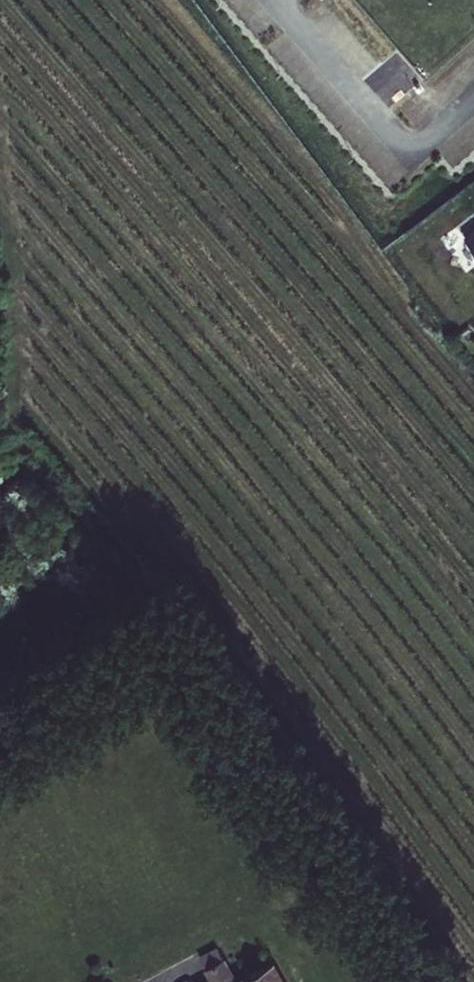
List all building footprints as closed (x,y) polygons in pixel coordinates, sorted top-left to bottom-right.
[(465,240),(473,252),(473,233),(465,240)] [(273,963),(235,981),(219,947),(201,957),(213,981),(283,981),(273,963)]
